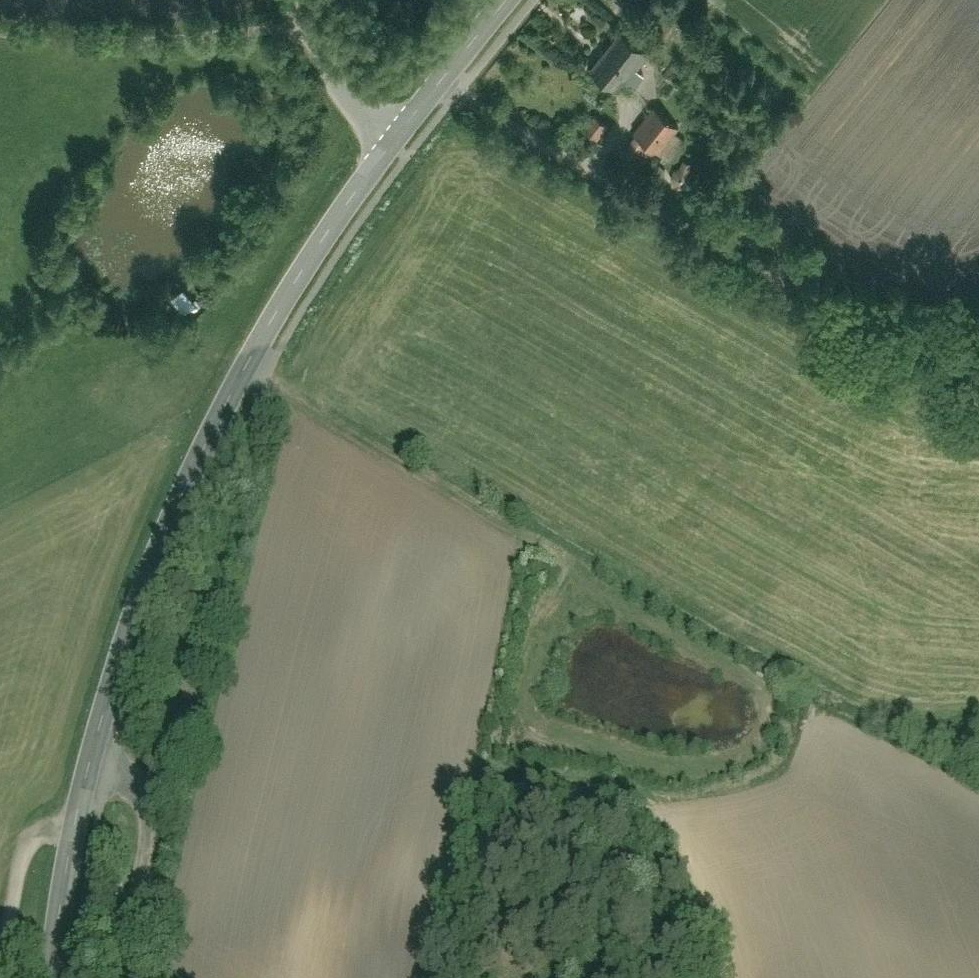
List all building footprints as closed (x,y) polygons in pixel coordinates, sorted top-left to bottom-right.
[(621,32),(591,73),(619,94),(621,91),(627,96),(636,85),(629,79),(649,53),(621,32)] [(656,108),(632,138),(659,159),(668,167),(673,160),(687,142),(677,134),(681,129),(656,108)] [(579,137),(593,147),(608,128),(594,118),(579,137)] [(643,174),(650,164),(639,155),(632,165),(643,174)]
